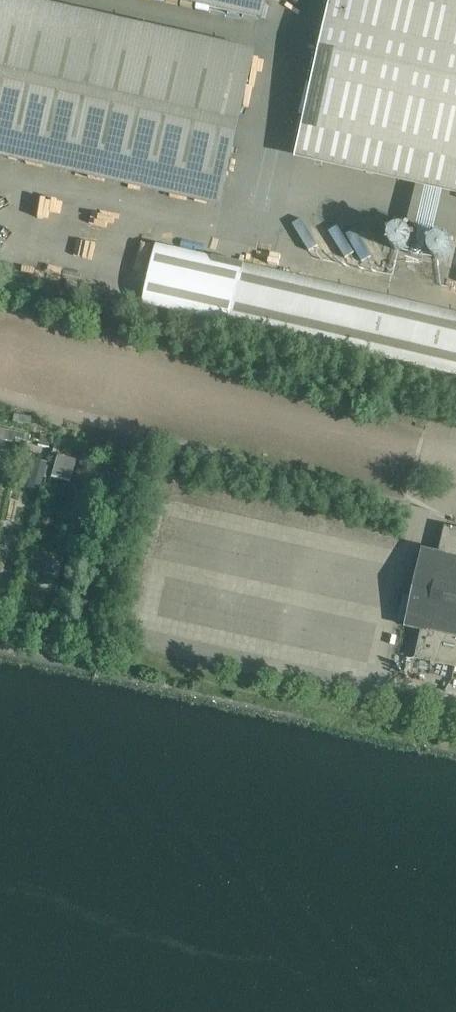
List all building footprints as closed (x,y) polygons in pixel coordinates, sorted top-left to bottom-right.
[(221,207),(228,176),(228,175),(256,52),(26,0),(0,0),(0,158),(221,207)] [(263,20),(268,0),(174,0),(263,20)] [(293,156),(421,186),(440,190),(455,194),(455,0),(328,0),(293,156)] [(396,229),(389,232),(386,238),(387,245),(392,251),(399,252),(405,249),(409,243),(408,235),(403,230),(396,229)] [(432,240),(427,246),(427,253),(431,259),(438,262),(445,259),(449,254),(450,246),(445,240),(439,238),(432,240)] [(455,375),(455,312),(157,243),(144,303),(455,375)] [(73,479),(77,457),(57,453),(53,475),(73,479)] [(445,525),(439,552),(422,549),(405,628),(422,632),(416,659),(455,668),(455,527),(445,525)]
